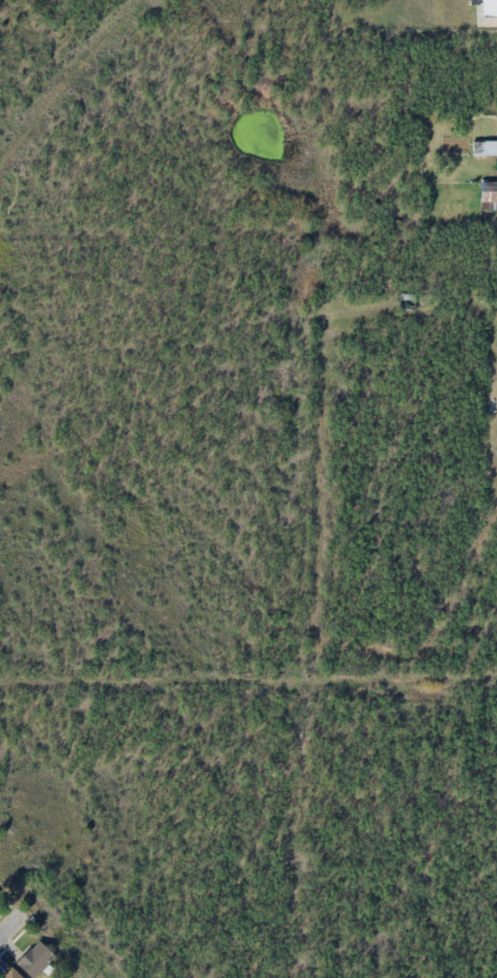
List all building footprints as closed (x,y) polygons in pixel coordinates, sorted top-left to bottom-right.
[(484,8),(496,8),(496,0),(484,0),(484,8)] [(473,142),(473,155),(496,155),(496,142),(473,142)] [(481,182),(481,210),(496,210),(496,182),(481,182)] [(15,962),(31,977),(33,977),(54,957),(38,940),(15,962)] [(10,967),(0,977),(22,977),(10,967)]
